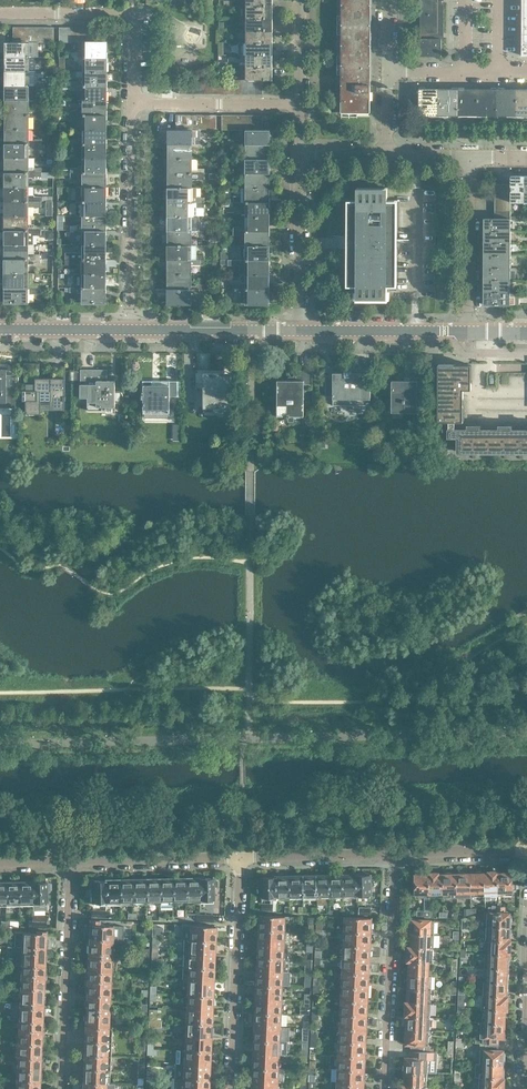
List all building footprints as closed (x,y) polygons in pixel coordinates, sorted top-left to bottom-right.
[(371,0),(342,0),(341,112),(370,112),(371,0)] [(442,3),(442,0),(420,0),(420,56),(442,56),(442,3)] [(273,18),(273,6),(271,6),(249,6),(247,6),(247,18),(249,18),(271,18),(273,18)] [(273,18),(271,18),(249,18),(249,30),(271,30),(273,30),(273,18)] [(273,42),(273,30),(271,30),(249,30),(249,42),(271,42),(273,42)] [(29,54),(29,42),(27,42),(20,42),(14,42),(7,42),(7,56),(42,57),(43,52),(35,52),(34,54),(29,54)] [(93,42),(86,42),(85,42),(85,54),(79,54),(78,52),(71,52),(71,57),(107,57),(107,42),(100,42),(93,42)] [(273,55),(273,42),(271,42),(249,42),(249,54),(270,55),(273,55)] [(273,67),(273,55),(270,55),(249,54),(249,67),(270,67),(273,67)] [(29,71),(29,59),(34,59),(35,61),(42,61),(42,57),(7,56),(7,71),(29,71)] [(107,71),(107,57),(71,57),(71,61),(78,61),(79,59),(84,59),(84,71),(107,71)] [(273,79),(273,67),(270,67),(249,67),(249,79),(256,80),(263,80),(263,79),(273,79)] [(29,83),(29,71),(7,71),(7,85),(42,85),(42,81),(35,81),(34,83),(29,83)] [(107,86),(107,71),(84,71),(84,83),(79,83),(78,81),(71,81),(71,86),(107,86)] [(29,100),(29,88),(34,88),(35,90),(42,90),(42,85),(7,85),(7,100),(29,100)] [(107,100),(107,86),(71,86),(71,90),(78,90),(79,88),(84,88),(84,100),(107,100)] [(439,115),(439,88),(419,88),(419,115),(439,115)] [(458,115),(458,88),(439,88),(439,115),(458,115)] [(478,115),(478,88),(458,88),(458,115),(478,115)] [(497,115),(497,88),(478,88),(478,115),(497,115)] [(517,115),(517,88),(497,88),(497,115),(517,115)] [(517,88),(517,115),(526,115),(526,88),(517,88)] [(29,112),(29,100),(7,100),(7,114),(42,114),(42,110),(35,110),(34,112),(29,112)] [(106,115),(107,100),(84,100),(84,112),(79,112),(78,110),(71,110),(71,115),(106,115)] [(29,129),(29,117),(34,117),(35,119),(42,119),(42,114),(7,114),(7,129),(29,129)] [(106,129),(106,115),(71,115),(71,119),(78,119),(79,117),(84,117),(84,129),(106,129)] [(29,141),(29,129),(7,129),(7,143),(42,143),(42,139),(35,139),(34,141),(29,141)] [(106,144),(106,129),(84,129),(84,141),(79,141),(78,139),(71,139),(71,143),(106,144)] [(192,141),(192,129),(190,129),(183,129),(176,129),(170,129),(170,144),(205,144),(205,139),(198,139),(197,141),(192,141)] [(256,129),(249,129),(247,129),(247,142),(242,142),(241,140),(234,140),(234,144),(269,144),(269,129),(263,129),(256,129)] [(29,158),(29,146),(34,146),(35,148),(42,148),(42,143),(7,143),(6,157),(29,158)] [(106,158),(106,144),(71,143),(71,148),(78,148),(79,146),(84,146),(84,158),(106,158)] [(192,158),(192,146),(197,146),(198,148),(205,148),(205,144),(170,144),(169,158),(192,158)] [(269,159),(269,144),(234,144),(234,148),(241,149),(242,147),(247,147),(247,159),(269,159)] [(29,170),(29,158),(6,157),(6,172),(42,172),(42,168),(35,168),(34,170),(29,170)] [(106,172),(106,158),(84,158),(84,170),(79,170),(78,168),(71,168),(71,172),(106,172)] [(192,170),(192,158),(169,158),(169,172),(205,173),(205,168),(198,168),(197,170),(192,170)] [(269,173),(269,159),(247,159),(247,171),(242,170),(241,168),(234,168),(234,173),(269,173)] [(28,186),(29,174),(34,174),(35,176),(42,176),(42,172),(6,172),(6,186),(28,186)] [(106,187),(106,172),(71,172),(71,177),(78,177),(79,175),(84,175),(84,187),(106,187)] [(192,187),(192,175),(197,175),(198,177),(205,177),(205,173),(169,172),(169,187),(192,187)] [(269,187),(269,173),(234,173),(234,177),(241,177),(242,175),(247,175),(247,187),(269,187)] [(524,199),(524,178),(524,175),(511,175),(511,184),(511,198),(511,199),(524,199)] [(28,198),(28,186),(6,186),(6,201),(42,201),(42,196),(35,196),(33,198),(28,198)] [(106,201),(106,187),(84,187),(84,199),(79,199),(78,197),(71,197),(71,201),(106,201)] [(192,199),(192,187),(169,187),(169,201),(205,202),(205,197),(198,197),(197,199),(192,199)] [(269,202),(269,187),(247,187),(247,199),(242,199),(241,197),(234,197),(234,202),(269,202)] [(397,286),(397,202),(397,200),(388,200),(388,188),(357,187),(357,200),(347,200),(347,286),(357,286),(357,298),(387,299),(387,286),(397,286)] [(28,215),(28,203),(33,203),(35,205),(42,205),(42,201),(6,201),(6,215),(28,215)] [(106,216),(106,201),(71,201),(70,206),(78,206),(79,204),(84,204),(84,216),(106,216)] [(191,216),(192,204),(197,204),(198,206),(205,206),(205,202),(169,201),(169,216),(191,216)] [(269,216),(269,202),(234,202),(234,206),(241,206),(242,204),(247,204),(247,216),(269,216)] [(28,224),(28,215),(6,215),(6,230),(42,230),(42,225),(34,225),(34,224),(28,224)] [(106,230),(106,216),(84,216),(84,225),(78,225),(78,226),(70,226),(70,230),(106,230)] [(191,228),(191,216),(169,216),(169,230),(205,230),(205,226),(198,226),(196,228),(191,228)] [(269,231),(269,216),(247,216),(247,228),(242,228),(241,226),(233,226),(233,231),(269,231)] [(508,231),(508,218),(495,218),(484,218),(484,230),(487,230),(508,231)] [(28,244),(35,244),(35,234),(41,234),(42,230),(6,230),(6,244),(28,244)] [(106,245),(106,230),(70,230),(70,234),(77,234),(79,232),(84,233),(84,245),(106,245)] [(191,245),(191,233),(196,233),(198,235),(205,235),(205,230),(169,230),(169,245),(191,245)] [(508,243),(508,231),(487,230),(484,230),(484,243),(487,243),(508,243)] [(269,245),(269,231),(233,231),(233,235),(241,235),(242,233),(247,233),(247,245),(269,245)] [(508,255),(508,243),(487,243),(484,243),(484,255),(487,255),(508,255)] [(28,256),(28,244),(6,244),(6,258),(41,259),(41,254),(34,254),(33,256),(28,256)] [(106,259),(106,245),(84,245),(84,253),(77,253),(77,254),(70,254),(70,259),(106,259)] [(191,257),(191,245),(169,245),(169,259),(205,259),(205,255),(197,255),(196,257),(191,257)] [(269,260),(269,245),(247,245),(247,257),(242,257),(240,255),(233,255),(233,259),(269,260)] [(508,267),(508,255),(487,255),(484,255),(484,267),(487,267),(508,267)] [(28,273),(28,264),(34,264),(34,263),(41,263),(41,259),(6,258),(6,273),(28,273)] [(106,273),(106,259),(66,259),(66,265),(78,265),(78,273),(83,273),(106,273)] [(191,274),(191,262),(196,262),(197,264),(205,264),(205,259),(169,259),(169,274),(191,274)] [(269,274),(269,260),(233,259),(233,264),(240,264),(242,262),(247,262),(247,274),(269,274)] [(508,279),(508,267),(487,267),(484,267),(484,279),(487,279),(508,279)] [(28,285),(28,273),(6,273),(6,287),(41,288),(41,283),(34,283),(33,285),(28,285)] [(106,288),(106,273),(83,273),(83,283),(70,283),(70,288),(106,288)] [(191,286),(191,274),(169,274),(169,288),(204,288),(204,284),(197,284),(196,286),(191,286)] [(269,289),(269,274),(247,274),(247,286),(241,286),(240,284),(233,284),(233,288),(269,289)] [(508,292),(508,279),(487,279),(484,279),(484,291),(486,292),(508,292)] [(28,302),(28,290),(33,290),(34,292),(41,292),(41,288),(6,287),(6,302),(28,302)] [(106,302),(106,288),(70,288),(70,292),(77,292),(78,290),(83,290),(83,302),(106,302)] [(191,303),(191,290),(196,291),(197,293),(204,293),(204,288),(169,288),(169,303),(191,303)] [(269,303),(269,289),(233,288),(233,293),(240,293),(241,291),(247,291),(246,303),(269,303)] [(508,304),(508,292),(486,292),(484,291),(484,304),(508,304)] [(65,395),(66,366),(64,366),(64,367),(52,367),(52,366),(51,366),(50,378),(40,378),(40,363),(24,363),(24,364),(25,364),(25,370),(25,382),(24,382),(24,384),(26,384),(26,390),(23,390),(23,400),(26,400),(26,404),(26,409),(26,413),(40,413),(40,409),(40,404),(40,400),(50,400),(50,404),(50,409),(65,409),(65,404),(65,400),(66,400),(66,395),(65,395)] [(511,429),(511,425),(499,425),(499,429),(480,429),(480,425),(468,425),(468,429),(455,429),(455,421),(463,421),(463,420),(464,420),(464,398),(463,398),(463,389),(471,389),(472,364),(439,364),(439,366),(438,366),(437,411),(438,411),(438,421),(449,421),(449,429),(438,429),(438,445),(458,445),(458,451),(526,451),(526,429),(511,429)] [(115,391),(115,380),(98,380),(98,369),(81,369),(81,374),(76,374),(76,383),(81,383),(81,385),(88,385),(88,410),(102,410),(102,406),(115,407),(115,402),(119,402),(121,401),(122,400),(122,399),(123,398),(123,397),(123,396),(123,395),(123,394),(122,393),(122,392),(121,392),(120,391),(119,391),(115,391)] [(304,414),(304,389),(312,389),(312,370),(294,370),(294,380),(278,380),(277,416),(287,416),(287,417),(288,417),(288,421),(306,421),(306,414),(304,414)] [(371,404),(371,373),(352,373),(352,370),(350,370),(350,373),(333,372),(333,375),(326,375),(326,396),(333,396),(333,404),(333,405),(371,405),(371,404)] [(231,408),(232,372),(196,372),(196,388),(204,388),(203,408),(213,408),(213,409),(221,409),(221,408),(231,408)] [(424,400),(424,377),(404,377),(404,381),(392,380),(392,412),(417,412),(417,400),(424,400)] [(178,397),(178,381),(169,381),(169,385),(153,385),(153,380),(143,380),(142,399),(144,399),(144,409),(170,410),(170,396),(178,397)] [(498,896),(498,873),(498,871),(488,871),(488,873),(484,873),(485,896),(498,896)] [(457,896),(456,874),(452,874),(451,872),(445,872),(444,874),(443,874),(443,897),(457,896)] [(471,896),(470,874),(466,874),(465,872),(459,872),(458,874),(456,874),(457,896),(471,896)] [(485,896),(484,873),(483,873),(482,872),(476,872),(475,873),(470,874),(471,896),(485,896)] [(357,896),(356,875),(354,873),(350,874),(349,875),(348,875),(348,874),(344,874),(344,875),(343,875),(344,896),(357,896)] [(357,875),(357,896),(357,901),(371,900),(371,895),(370,874),(369,874),(368,873),(364,873),(362,875),(361,875),(361,874),(357,874),(357,875)] [(443,897),(443,874),(439,874),(439,873),(429,873),(429,874),(430,897),(443,897)] [(515,873),(498,873),(498,896),(513,895),(512,880),(515,880),(515,873)] [(304,876),(303,876),(304,897),(317,896),(317,874),(316,874),(316,875),(312,875),(312,876),(311,876),(309,874),(305,875),(304,876)] [(317,874),(317,896),(318,904),(330,904),(330,896),(330,875),(329,875),(328,874),(324,874),(322,875),(321,876),(321,875),(317,875),(317,874)] [(330,875),(330,896),(343,896),(344,896),(343,875),(342,875),(341,874),(337,874),(336,875),(334,875),(334,874),(330,874),(330,875)] [(429,874),(413,875),(413,882),(415,882),(415,897),(424,897),(424,907),(425,907),(425,910),(417,910),(417,917),(425,917),(430,917),(431,911),(430,911),(430,897),(429,874)] [(262,903),(262,911),(263,911),(274,911),(276,911),(277,899),(277,897),(277,877),(276,877),(276,876),(272,876),(272,877),(271,877),(270,875),(266,875),(264,877),(263,877),(263,898),(271,897),(271,904),(262,903)] [(278,876),(277,877),(277,897),(290,897),(290,876),(290,875),(286,875),(286,876),(284,876),(283,875),(279,875),(278,876)] [(303,897),(303,875),(299,875),(299,876),(298,876),(296,875),(292,875),(291,876),(290,876),(290,897),(303,897)] [(199,899),(199,878),(186,879),(186,901),(199,901),(199,899)] [(199,878),(199,899),(199,901),(200,901),(213,900),(213,887),(217,887),(217,880),(213,880),(213,878),(199,878)] [(146,902),(146,879),(132,880),(133,902),(146,902)] [(159,901),(159,879),(146,879),(146,902),(159,901)] [(172,879),(159,879),(159,901),(159,907),(173,907),(173,901),(172,879)] [(186,901),(186,879),(172,879),(173,901),(186,901)] [(106,899),(106,880),(92,881),(93,903),(106,903),(106,899)] [(120,902),(119,880),(106,880),(106,899),(106,903),(120,902)] [(133,902),(132,880),(119,880),(120,902),(133,902)] [(19,905),(19,882),(5,883),(6,905),(19,905)] [(32,904),(32,882),(19,882),(19,905),(32,904)] [(32,882),(32,904),(32,911),(46,910),(46,904),(46,891),(50,891),(49,883),(46,883),(46,882),(32,882)] [(503,907),(503,905),(498,905),(493,905),(492,907),(492,911),(489,911),(488,911),(487,926),(509,927),(510,922),(511,921),(512,916),(510,915),(510,913),(505,912),(505,908),(503,907)] [(358,907),(358,914),(368,915),(371,915),(371,908),(369,908),(358,907)] [(260,929),(260,930),(291,931),(292,916),(286,916),(260,915),(260,921),(260,929)] [(344,945),(371,946),(371,935),(371,932),(371,929),(372,929),(372,918),(346,916),(345,931),(344,945)] [(90,919),(89,939),(112,940),(113,925),(99,924),(99,920),(90,919)] [(412,928),(411,933),(416,933),(434,934),(435,920),(412,919),(412,921),(410,922),(410,927),(412,928)] [(184,925),(184,939),(215,941),(215,926),(184,925)] [(509,928),(509,927),(487,926),(487,939),(491,940),(509,940),(509,936),(511,935),(511,930),(509,928)] [(23,932),(22,947),(29,947),(29,952),(34,952),(34,947),(38,947),(38,953),(45,953),(45,946),(47,946),(47,940),(46,940),(46,931),(37,930),(37,933),(23,932)] [(259,942),(259,943),(290,944),(291,931),(260,930),(259,942)] [(433,948),(434,934),(416,933),(411,933),(411,935),(410,936),(409,941),(411,942),(411,947),(433,948)] [(87,945),(87,951),(89,951),(88,957),(95,958),(96,953),(100,953),(100,958),(104,958),(105,953),(112,953),(112,954),(117,954),(118,940),(112,940),(89,939),(89,945),(87,945)] [(214,954),(215,941),(184,939),(183,953),(214,954)] [(511,940),(509,940),(491,940),(487,939),(486,953),(493,954),(508,954),(508,949),(511,949),(511,940)] [(259,956),(290,958),(290,957),(288,957),(289,945),(290,945),(290,944),(259,943),(259,956)] [(344,959),(343,971),(370,972),(370,963),(370,962),(370,959),(370,957),(371,946),(344,945),(344,957),(344,959)] [(45,954),(45,953),(38,953),(38,947),(34,947),(34,952),(29,952),(29,947),(22,947),(16,946),(16,965),(21,966),(44,966),(45,960),(46,960),(47,954),(45,954)] [(433,948),(411,947),(409,947),(409,955),(410,955),(410,961),(433,962),(433,948)] [(117,954),(112,954),(112,953),(105,953),(104,958),(100,958),(100,953),(96,953),(95,958),(88,957),(88,959),(86,959),(86,965),(88,965),(88,972),(111,972),(111,973),(116,973),(117,954)] [(214,968),(214,954),(183,953),(183,967),(214,968)] [(508,960),(508,954),(493,954),(486,953),(485,967),(507,968),(508,967),(509,968),(510,960),(508,960)] [(259,957),(258,970),(283,971),(289,971),(290,958),(259,956),(259,957)] [(432,975),(433,962),(410,961),(410,966),(408,966),(408,974),(432,975)] [(44,968),(44,966),(21,966),(20,988),(43,989),(44,987),(45,987),(46,968),(44,968)] [(213,981),(214,968),(183,967),(182,980),(188,980),(213,981)] [(507,974),(507,968),(485,967),(484,981),(509,982),(509,974),(507,974)] [(258,970),(257,983),(283,984),(289,985),(290,971),(289,971),(283,971),(258,970)] [(342,986),(342,999),(368,1000),(369,990),(369,986),(369,984),(370,972),(343,971),(342,985),(342,986)] [(111,973),(111,972),(88,972),(88,973),(86,973),(85,993),(87,993),(87,994),(110,995),(111,973)] [(431,989),(432,975),(408,974),(407,983),(409,983),(409,988),(431,989)] [(212,996),(213,981),(188,980),(187,994),(212,996)] [(508,991),(509,982),(484,981),(484,995),(506,996),(506,991),(508,991)] [(282,998),(283,984),(257,983),(257,997),(282,998)] [(43,989),(20,988),(15,987),(14,994),(20,994),(20,1002),(27,1002),(26,1007),(31,1007),(31,1002),(36,1002),(36,1007),(43,1008),(43,1001),(45,1001),(45,996),(43,996),(43,989)] [(431,1003),(431,989),(409,988),(409,989),(407,989),(407,997),(408,997),(408,1002),(429,1003),(431,1003)] [(109,1008),(110,995),(87,994),(86,1001),(85,1001),(84,1006),(86,1006),(86,1013),(93,1013),(93,1008),(97,1008),(97,1013),(102,1013),(102,1008),(109,1008)] [(212,1009),(212,996),(187,994),(186,1008),(212,1009)] [(508,1010),(508,1001),(506,1001),(506,996),(484,995),(483,1008),(502,1009),(508,1010)] [(282,1012),(282,998),(257,997),(256,1011),(282,1012)] [(341,1014),(340,1027),(367,1028),(367,1017),(367,1014),(367,1012),(368,1012),(368,1000),(342,999),(341,1013),(341,1014)] [(310,1014),(310,1001),(304,1000),(304,1007),(301,1007),(300,1014),(303,1014),(310,1014)] [(15,1007),(14,1015),(19,1016),(19,1020),(42,1021),(42,1015),(44,1015),(44,1009),(43,1009),(43,1008),(36,1007),(36,1002),(31,1002),(31,1007),(26,1007),(27,1002),(20,1002),(20,1007),(15,1007)] [(430,1017),(431,1003),(429,1003),(408,1002),(408,1007),(406,1007),(405,1016),(407,1016),(430,1017)] [(159,1010),(149,1009),(148,1020),(155,1021),(165,1021),(166,1007),(159,1007),(159,1010)] [(109,1027),(109,1008),(102,1008),(102,1013),(97,1013),(97,1008),(93,1008),(93,1013),(86,1013),(86,1015),(84,1014),(84,1020),(86,1020),(85,1026),(109,1027)] [(211,1023),(212,1009),(186,1008),(186,1022),(211,1023)] [(508,1010),(502,1009),(483,1008),(482,1022),(505,1023),(505,1022),(507,1021),(507,1016),(505,1015),(506,1010),(508,1010)] [(281,1026),(282,1012),(256,1011),(256,1025),(281,1026)] [(429,1031),(430,1017),(407,1016),(407,1021),(406,1022),(405,1027),(407,1028),(407,1029),(429,1031)] [(42,1023),(42,1021),(19,1020),(18,1043),(41,1044),(41,1043),(43,1043),(44,1023),(42,1023)] [(211,1037),(211,1023),(186,1022),(185,1036),(211,1037)] [(476,1035),(476,1043),(481,1043),(481,1042),(486,1043),(499,1043),(499,1037),(504,1038),(504,1036),(506,1035),(506,1030),(505,1028),(505,1023),(482,1022),(482,1036),(476,1035)] [(280,1040),(281,1026),(256,1025),(255,1039),(280,1040)] [(111,1027),(109,1027),(85,1026),(84,1055),(110,1056),(111,1027)] [(340,1041),(339,1054),(366,1056),(366,1045),(366,1042),(366,1040),(367,1028),(340,1027),(340,1040),(340,1041)] [(429,1045),(429,1031),(407,1029),(407,1035),(405,1036),(405,1041),(406,1042),(406,1044),(411,1044),(411,1051),(428,1052),(436,1052),(436,1045),(429,1045)] [(210,1051),(211,1037),(185,1036),(185,1050),(210,1051)] [(280,1054),(280,1040),(255,1039),(254,1053),(280,1054)] [(481,1043),(480,1050),(481,1050),(480,1063),(503,1064),(503,1060),(505,1059),(505,1053),(504,1052),(504,1050),(499,1050),(499,1043),(486,1043),(481,1042),(481,1043)] [(41,1045),(41,1044),(18,1043),(16,1043),(16,1057),(18,1057),(40,1057),(41,1045)] [(176,1049),(175,1063),(184,1064),(209,1065),(210,1051),(185,1050),(176,1049)] [(427,1073),(428,1058),(428,1052),(411,1051),(410,1058),(406,1057),(405,1059),(404,1060),(403,1065),(405,1067),(405,1071),(427,1073)] [(279,1068),(280,1054),(254,1053),(254,1066),(279,1068)] [(338,1069),(338,1082),(364,1083),(365,1073),(365,1069),(365,1067),(366,1056),(339,1054),(338,1068),(338,1069)] [(109,1082),(110,1056),(84,1055),(83,1081),(109,1082)] [(40,1058),(40,1057),(18,1057),(17,1080),(39,1081),(40,1079),(41,1079),(42,1059),(40,1059),(40,1058)] [(503,1066),(503,1064),(480,1063),(480,1077),(502,1078),(503,1073),(504,1072),(505,1067),(503,1066)] [(209,1079),(209,1065),(184,1064),(183,1077),(209,1079)] [(285,1068),(279,1068),(254,1066),(253,1080),(279,1081),(284,1081),(285,1068)] [(427,1086),(427,1073),(405,1071),(405,1073),(403,1074),(403,1079),(404,1080),(404,1085),(427,1086)] [(173,1088),(208,1088),(209,1079),(183,1077),(174,1077),(173,1088)] [(504,1087),(505,1078),(502,1078),(480,1077),(479,1088),(504,1088),(504,1087)] [(39,1081),(17,1080),(16,1088),(41,1088),(41,1087),(39,1087),(39,1081)] [(279,1081),(253,1080),(253,1088),(278,1088),(279,1081)]
